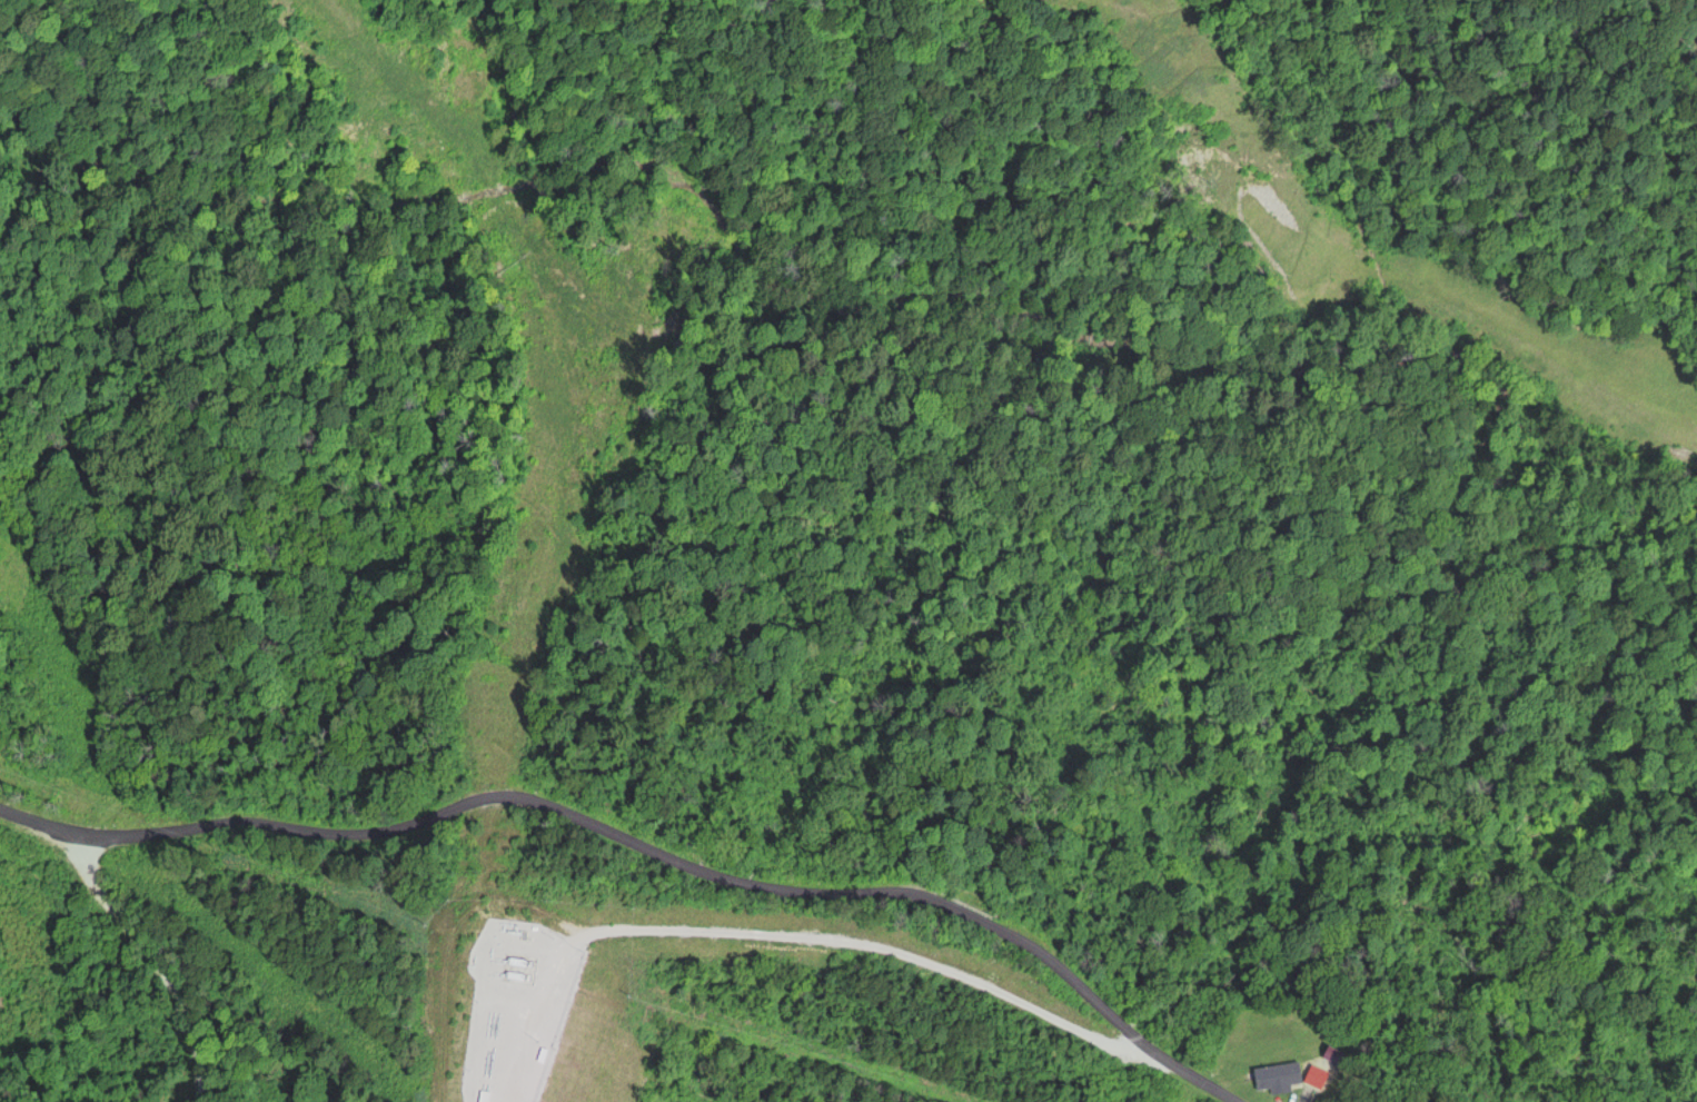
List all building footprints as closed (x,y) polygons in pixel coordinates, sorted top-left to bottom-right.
[(1290,1095),(1289,1088),(1301,1086),(1298,1066),(1252,1072),(1255,1093),(1270,1092),(1271,1098),(1290,1095)]
